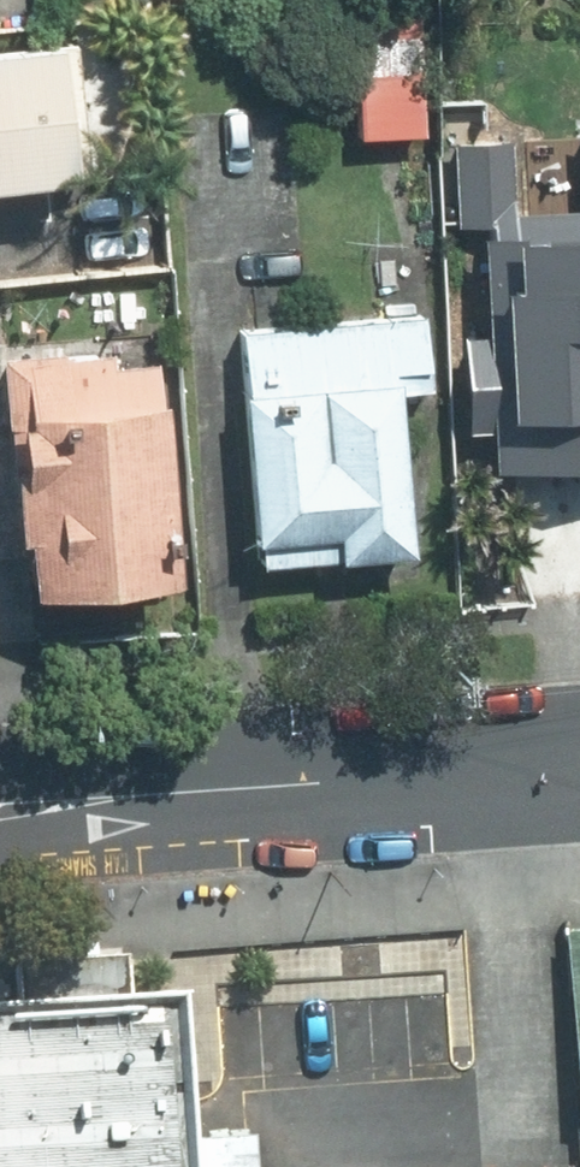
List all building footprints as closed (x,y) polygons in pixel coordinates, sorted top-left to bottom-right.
[(408,49),(333,53),(337,143),(413,139),(408,49)] [(66,58),(0,65),(0,214),(81,206),(66,58)] [(578,210),(516,212),(513,137),(449,139),(453,231),(466,231),(470,346),(443,347),(447,438),(474,437),(476,484),(579,479),(579,134),(575,134),(578,210)] [(416,401),(414,329),(228,332),(232,566),(388,563),(385,401),(416,401)] [(39,620),(187,609),(173,423),(166,423),(162,371),(10,382),(24,564),(35,564),(39,620)] [(0,1007),(0,1166),(185,1166),(173,995),(0,1007)]
